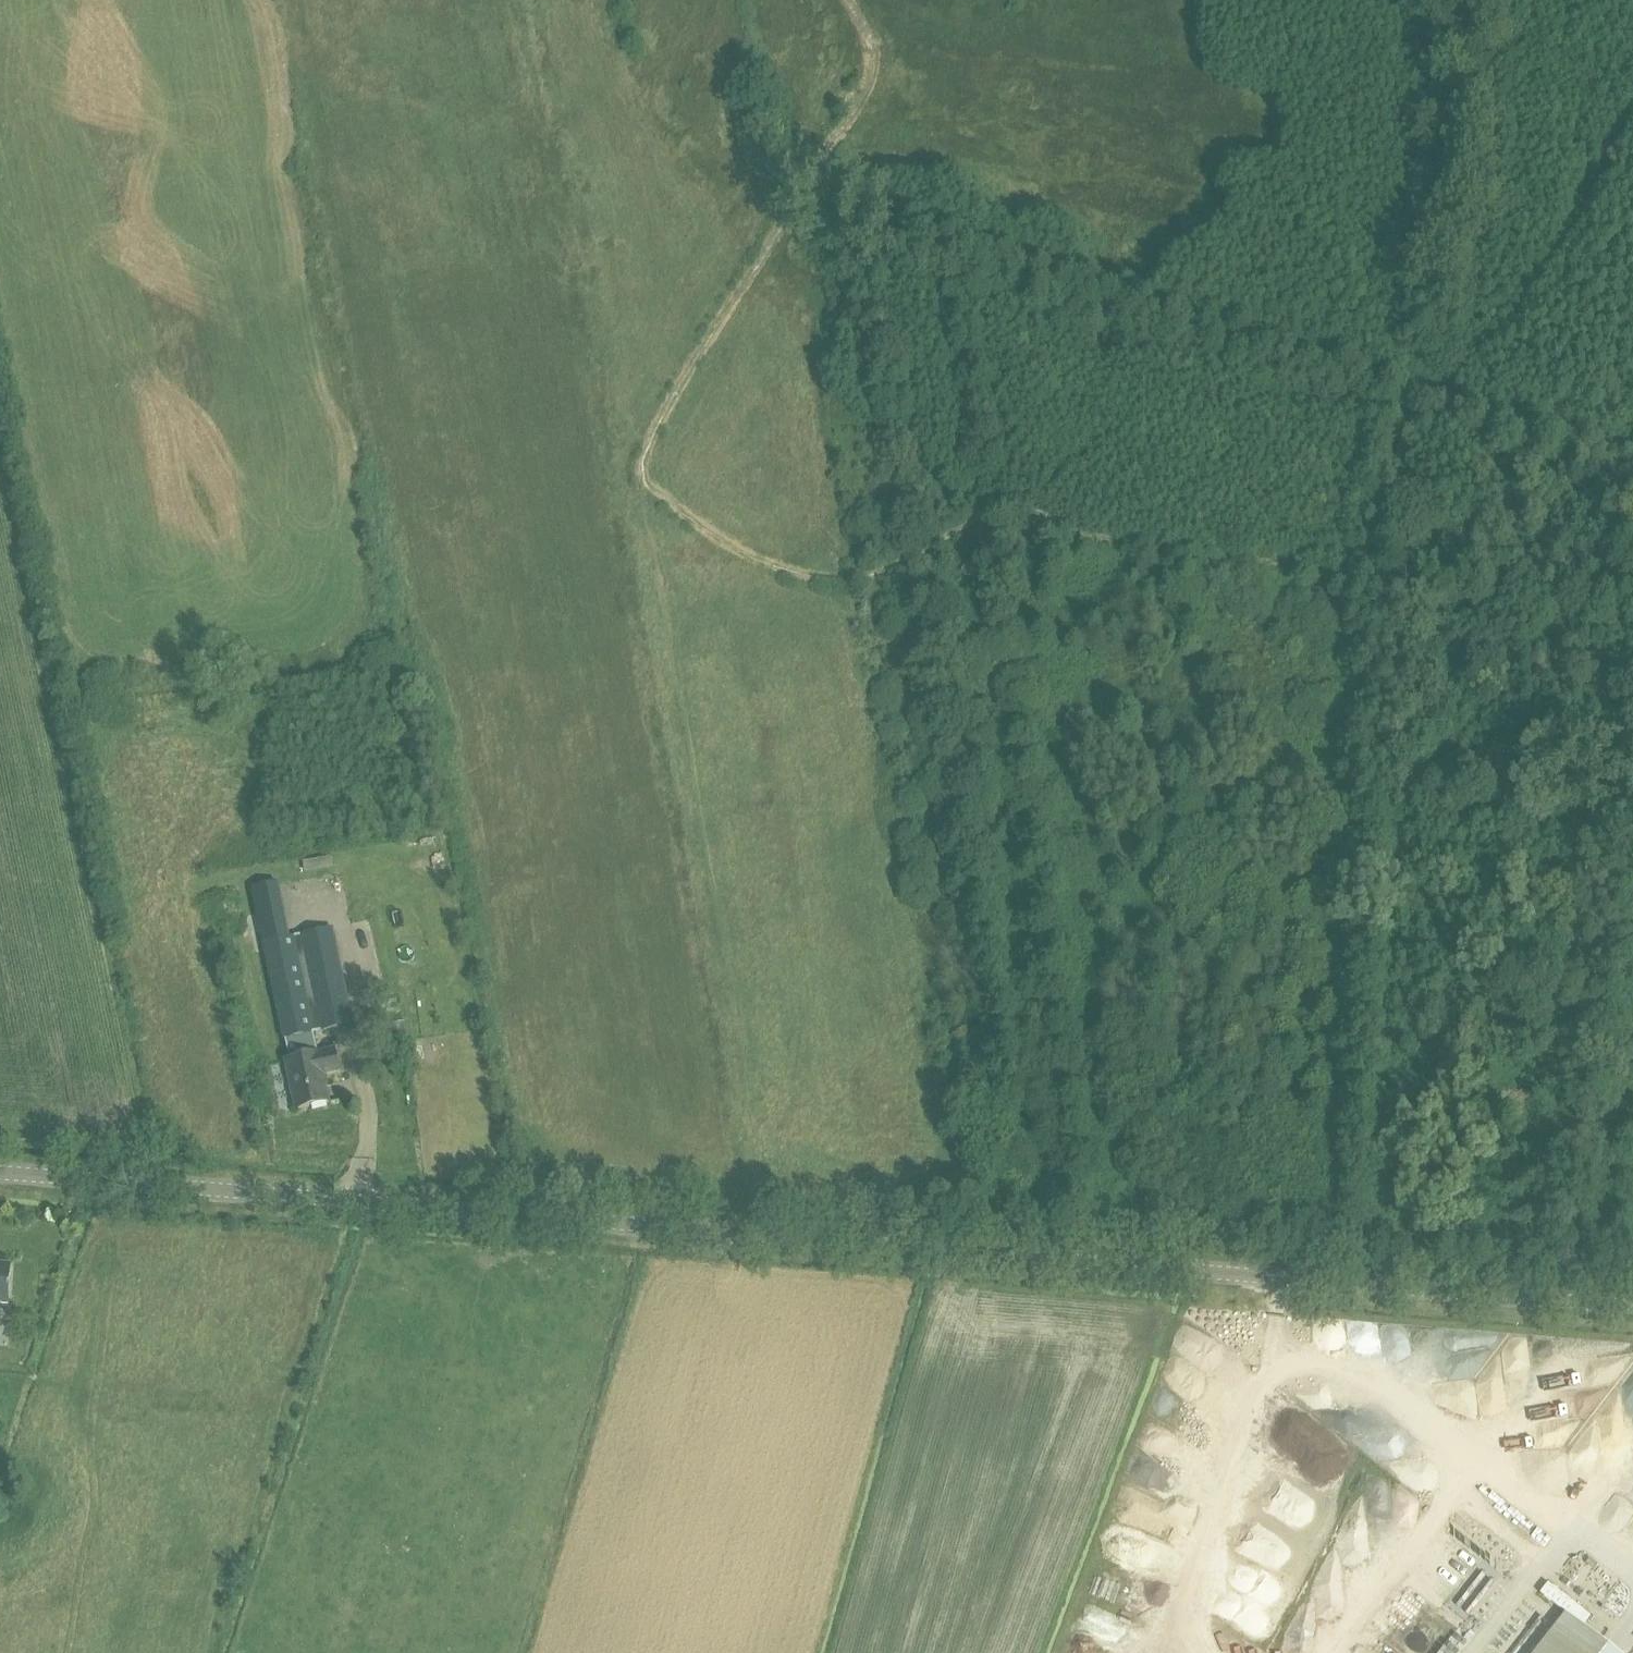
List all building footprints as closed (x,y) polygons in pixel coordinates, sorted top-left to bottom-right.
[(335,1050),(318,1053),(313,1030),(321,1028),(321,1031),(353,1024),(340,962),(343,961),(336,926),(290,935),(278,881),(251,886),(263,941),(262,942),(283,1039),(286,1039),(290,1059),(286,1060),(296,1108),(329,1101),(323,1074),(339,1071),(335,1050)] [(0,1263),(0,1303),(9,1303),(11,1264),(0,1263)] [(1519,1374),(1539,1372),(1536,1345),(1516,1347),(1519,1374)] [(1178,1382),(1165,1397),(1182,1411),(1195,1396),(1178,1382)] [(1428,1579),(1411,1598),(1441,1625),(1459,1606),(1428,1579)] [(1592,1617),(1549,1583),(1542,1593),(1566,1612),(1585,1627),(1592,1617)] [(1248,1616),(1273,1625),(1282,1600),(1257,1591),(1248,1616)] [(1534,1652),(1619,1652),(1585,1627),(1566,1612),(1534,1652)]
